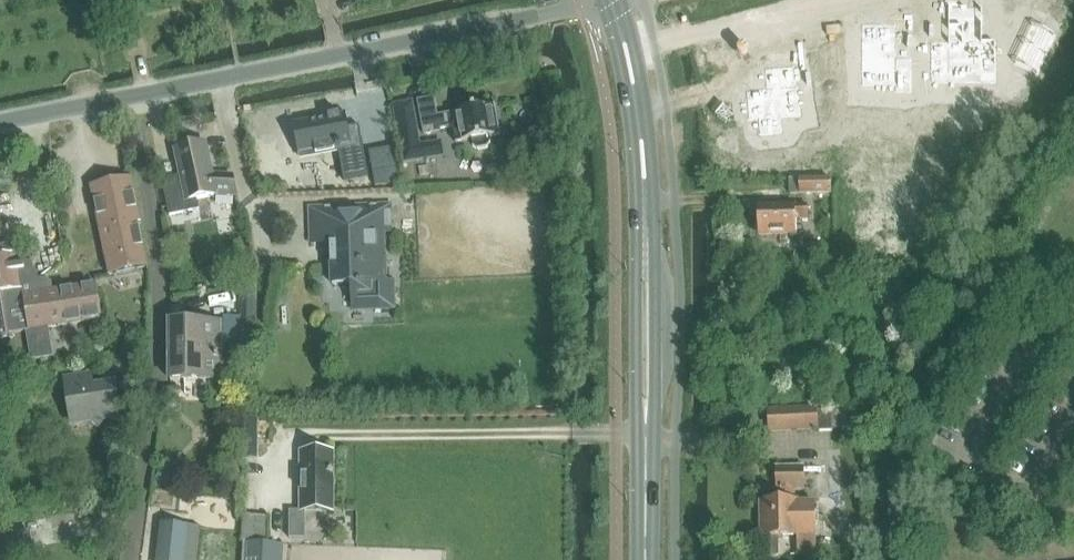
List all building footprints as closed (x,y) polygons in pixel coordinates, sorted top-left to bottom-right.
[(119,9),(137,5),(136,0),(117,0),(119,9)] [(778,106),(775,106),(776,109),(756,110),(756,124),(753,124),(753,137),(757,137),(757,140),(793,139),(792,106),(789,106),(789,97),(795,97),(795,91),(831,90),(832,60),(775,62),(775,92),(777,92),(778,106)] [(424,134),(440,131),(439,127),(452,125),(456,143),(472,140),(473,146),(478,149),(488,148),(491,143),(490,137),(499,135),(494,105),(453,113),(453,114),(438,117),(434,98),(418,101),(424,134)] [(344,181),(369,176),(360,126),(349,128),(347,114),(298,122),(304,155),(339,149),(344,181)] [(204,145),(178,150),(184,182),(165,186),(165,185),(172,218),(200,212),(198,201),(216,197),(236,198),(237,199),(238,199),(234,178),(211,175),(204,145)] [(132,179),(91,188),(110,275),(148,267),(148,266),(147,266),(138,224),(141,224),(132,180),(132,179)] [(801,195),(833,194),(832,180),(800,181),(801,195)] [(332,285),(352,284),(356,284),(357,309),(353,309),(353,311),(395,309),(394,281),(377,282),(376,262),(375,262),(375,253),(385,252),(384,233),(392,233),(391,205),(350,206),(310,208),(311,243),(331,242),(332,285)] [(808,219),(808,205),(758,207),(759,219),(756,219),(756,233),(759,233),(759,235),(796,234),(796,219),(808,219)] [(12,338),(11,333),(26,331),(31,360),(53,357),(49,327),(101,319),(96,284),(43,292),(43,289),(27,256),(23,251),(18,248),(13,246),(7,246),(2,247),(0,247),(0,340),(12,338)] [(257,287),(242,286),(242,325),(257,325),(257,287)] [(220,380),(220,323),(185,323),(185,380),(220,380)] [(66,379),(73,423),(117,417),(112,386),(93,389),(91,376),(66,379)] [(768,432),(817,429),(816,407),(767,411),(768,432)] [(301,511),(333,511),(333,452),(301,452),(301,511)] [(764,519),(761,521),(761,531),(765,533),(765,539),(766,539),(766,538),(815,536),(815,502),(797,502),(794,502),(794,489),(804,489),(803,467),(777,468),(777,490),(779,490),(779,502),(764,503),(764,519)] [(160,526),(157,559),(185,559),(188,529),(160,526)]
